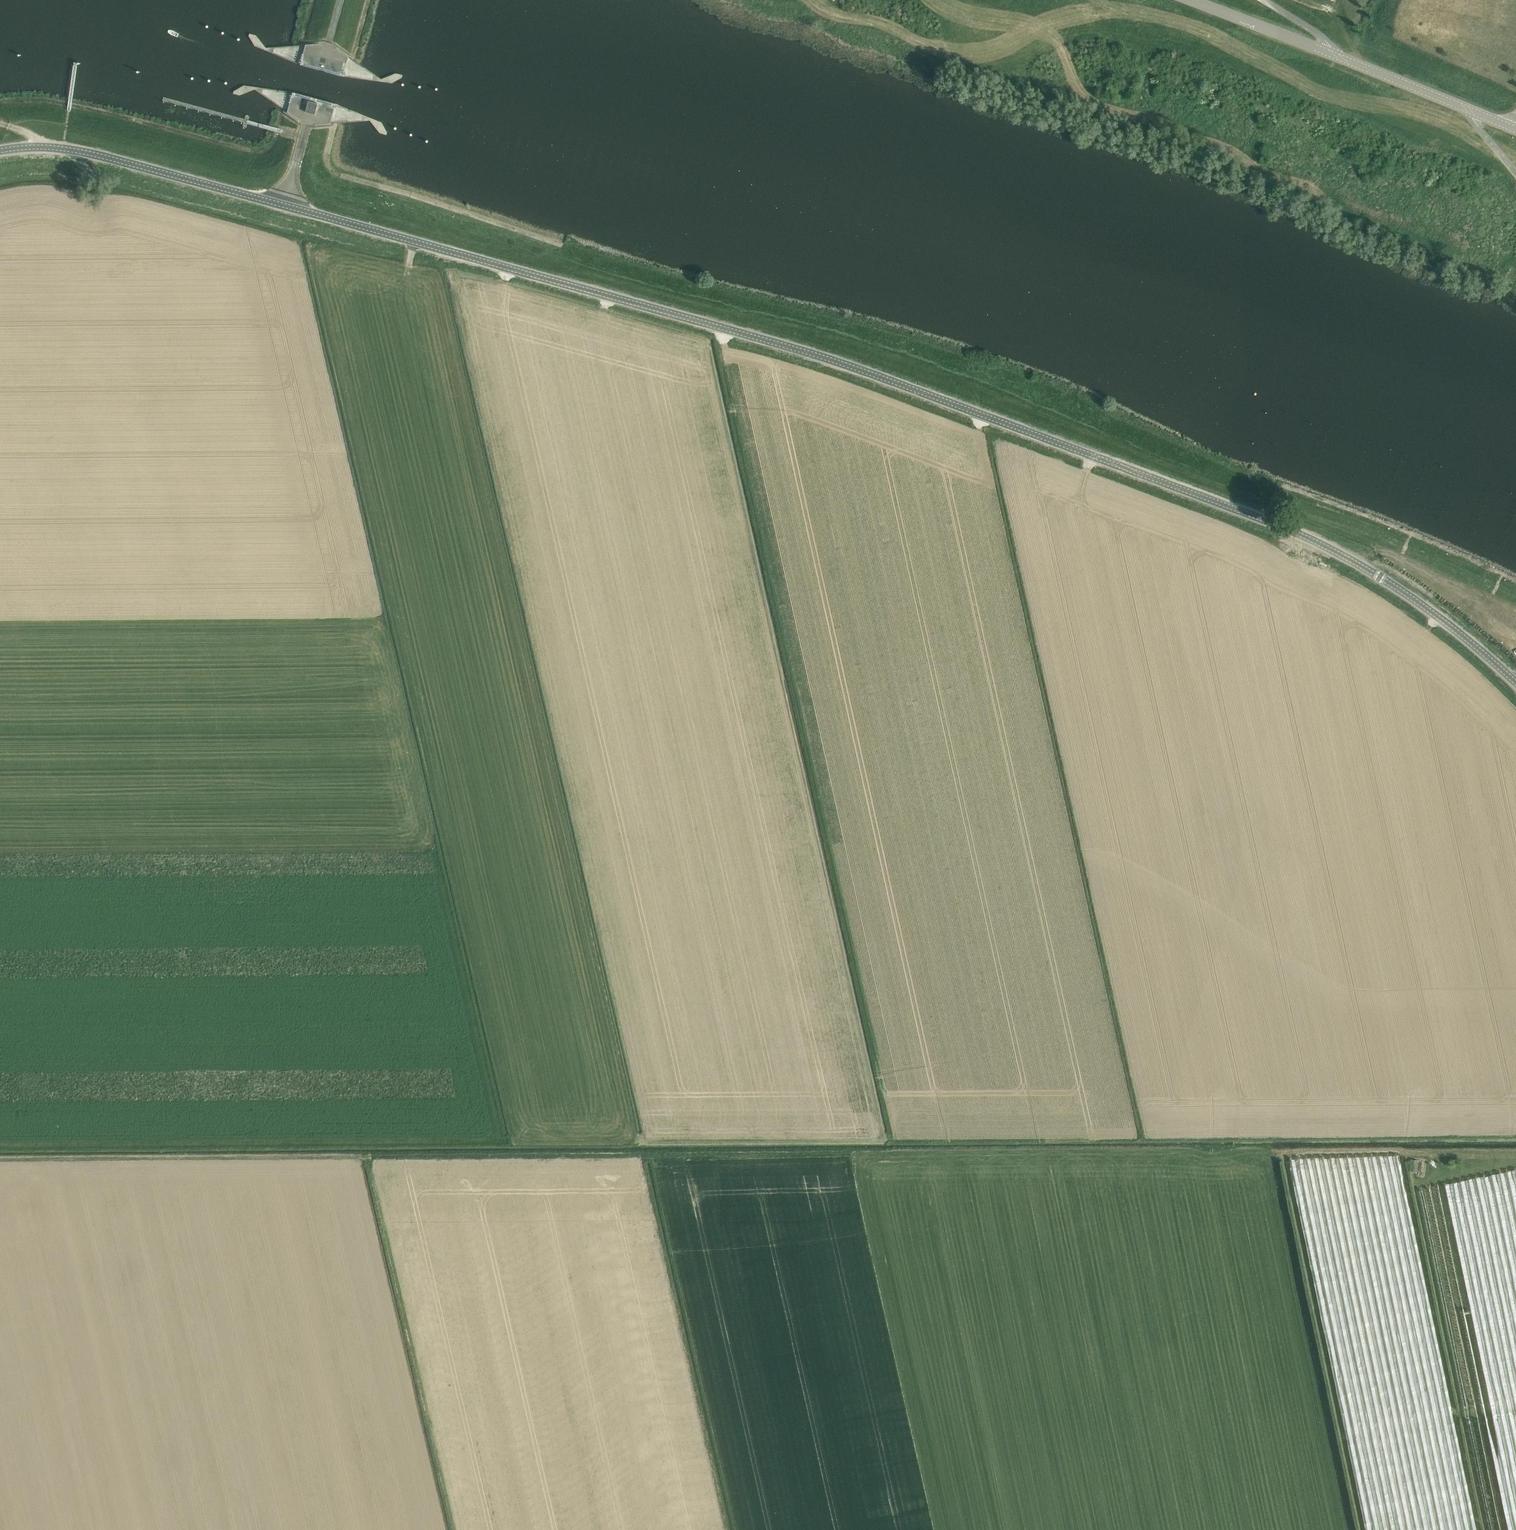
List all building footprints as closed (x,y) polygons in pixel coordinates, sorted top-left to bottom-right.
[(1412,1159),(1410,1171),(1418,1172),(1419,1160),(1417,1160),(1412,1159)]
